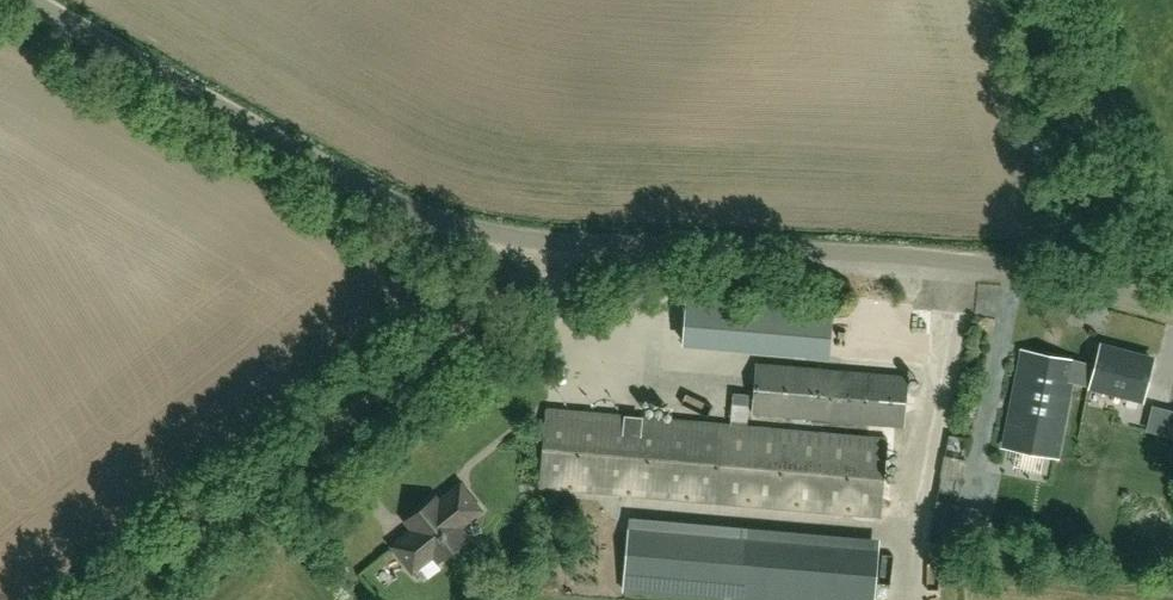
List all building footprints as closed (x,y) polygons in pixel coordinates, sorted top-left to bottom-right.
[(833,298),(690,285),(684,343),(828,355),(833,298)] [(1054,455),(1070,380),(1141,399),(1151,359),(1100,346),(1095,367),(1074,361),(1022,349),(1002,443),(1054,455)] [(757,363),(753,413),(903,426),(908,376),(829,370),(757,363)] [(880,517),(887,439),(546,410),(539,488),(880,517)] [(479,510),(460,486),(439,503),(435,498),(406,521),(414,530),(393,546),(413,571),(433,554),(438,560),(467,538),(458,527),(479,510)] [(628,530),(877,550),(878,534),(629,513),(628,530)] [(628,530),(623,590),(748,599),(873,599),(877,550),(628,530)]
